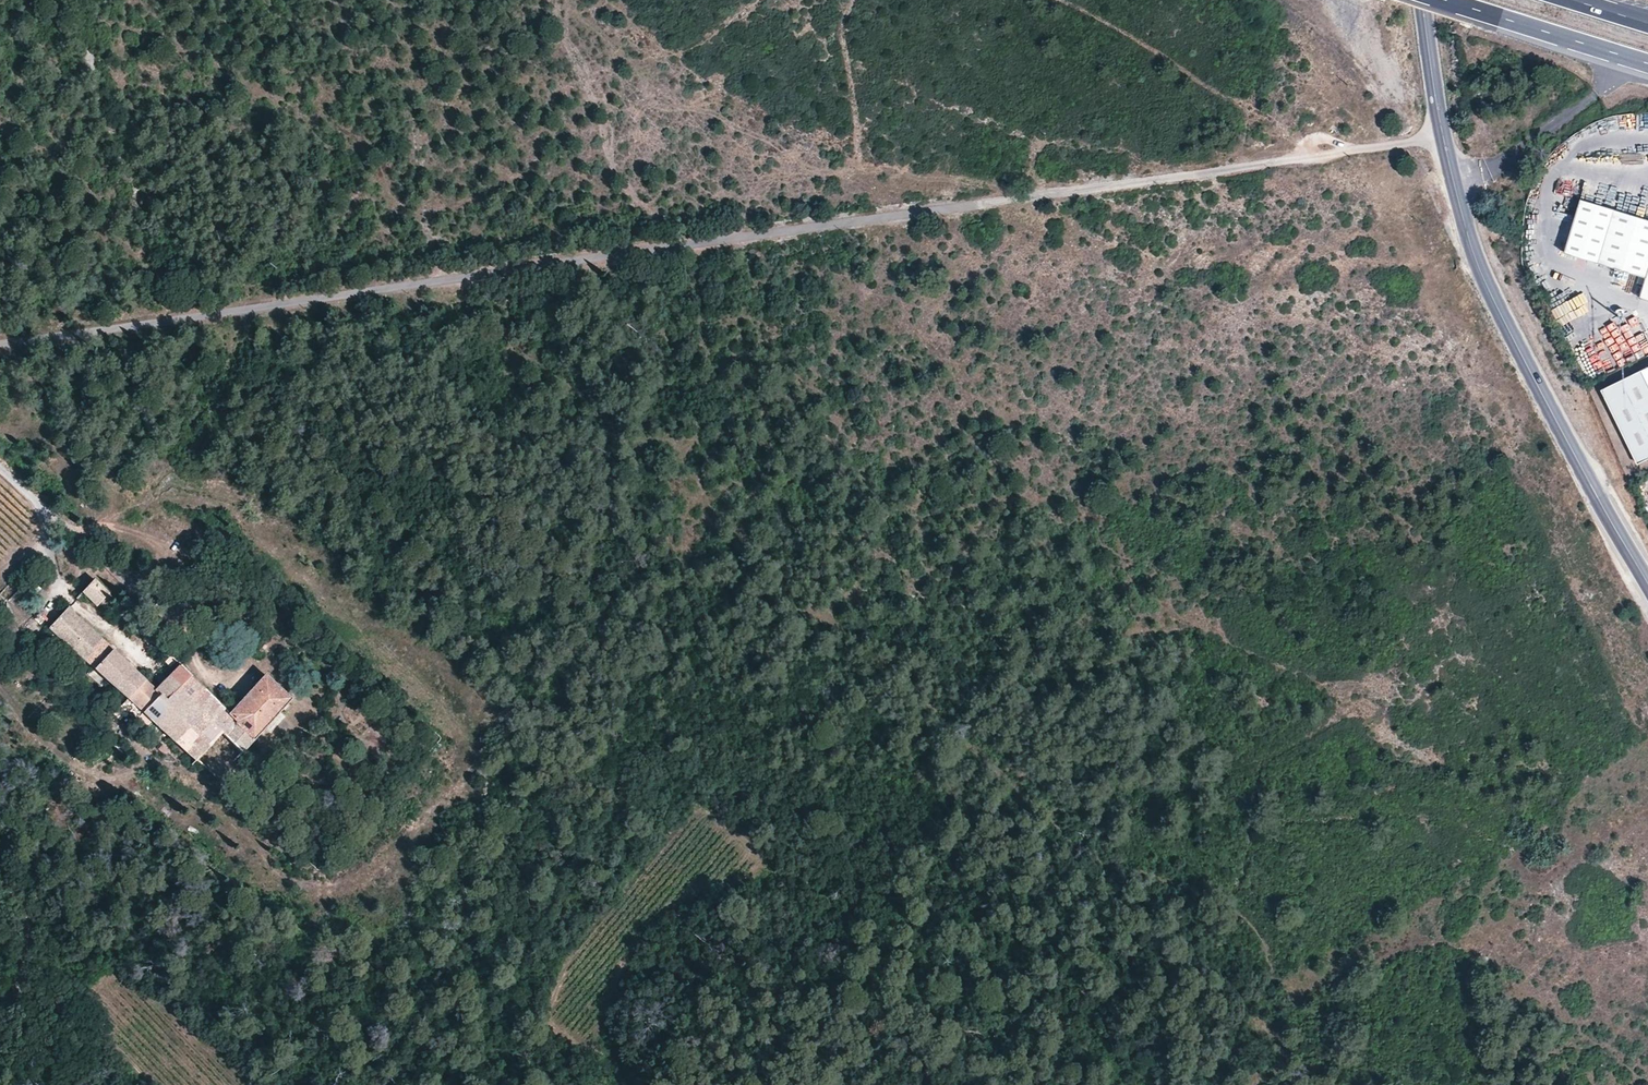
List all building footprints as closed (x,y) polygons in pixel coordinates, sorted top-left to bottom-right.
[(1565,252),(1640,274),(1647,276),(1647,273),(1647,221),(1580,201),(1565,252)] [(1638,282),(1645,284),(1647,276),(1640,274),(1638,282)] [(1645,284),(1638,282),(1635,292),(1642,294),(1645,284)] [(1602,389),(1637,462),(1647,457),(1647,368),(1602,389)] [(105,593),(92,580),(79,594),(92,607),(105,593)] [(47,627),(58,638),(75,619),(64,609),(47,627)] [(75,619),(58,638),(91,668),(108,649),(75,619)] [(108,649),(91,668),(112,687),(212,780),(285,699),(261,675),(225,713),(175,664),(151,690),(108,649)]
